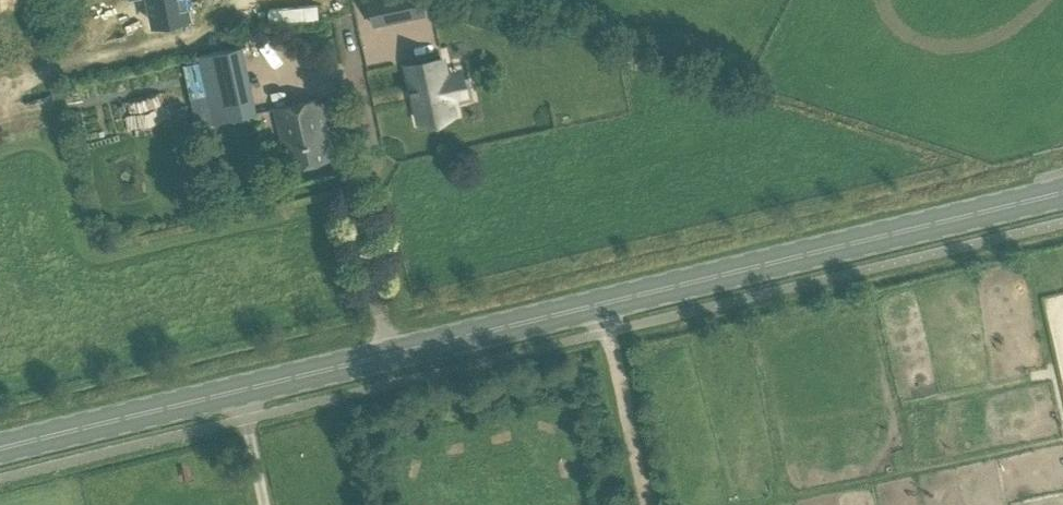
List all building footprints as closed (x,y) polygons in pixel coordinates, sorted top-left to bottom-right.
[(154,25),(190,17),(186,0),(149,0),(154,25)] [(374,26),(424,15),(421,0),(369,0),(374,26)] [(446,0),(443,0),(424,1),(426,21),(447,20),(446,0)] [(243,47),(200,56),(214,122),(257,113),(243,47)] [(423,64),(408,67),(419,121),(454,113),(443,60),(427,63),(423,63),(423,64)] [(320,98),(275,108),(288,168),(333,158),(320,98)]
